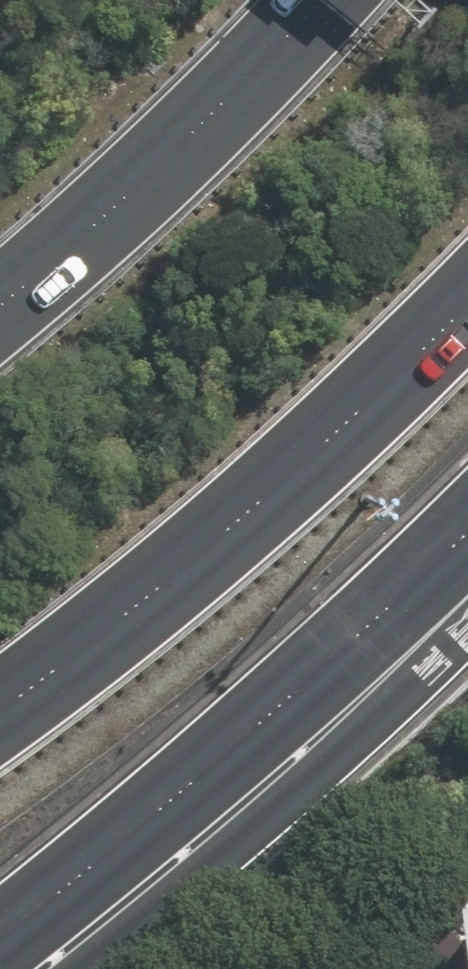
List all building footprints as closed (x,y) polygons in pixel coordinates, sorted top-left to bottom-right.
[(455,968),(467,968),(467,912),(448,915),(455,968)]
